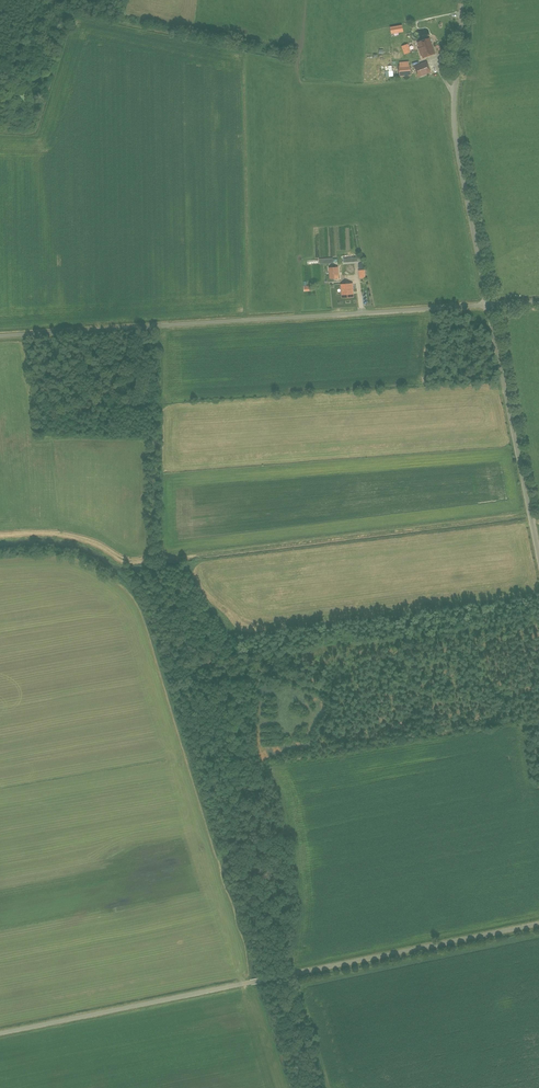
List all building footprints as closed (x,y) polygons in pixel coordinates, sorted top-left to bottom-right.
[(402,25),(390,27),(391,34),(403,32),(402,25)] [(429,38),(418,42),(420,48),(419,49),(421,56),(422,55),(423,58),(435,54),(429,38)] [(403,54),(410,52),(406,43),(400,46),(403,54)] [(413,75),(425,74),(424,62),(412,63),(413,75)] [(400,76),(411,75),(410,65),(399,66),(400,76)] [(358,277),(367,275),(362,253),(354,254),(358,277)] [(329,268),(330,279),(339,278),(338,267),(329,268)] [(353,283),(341,284),(341,283),(337,283),(337,288),(342,287),(342,298),(354,297),(353,283)]
